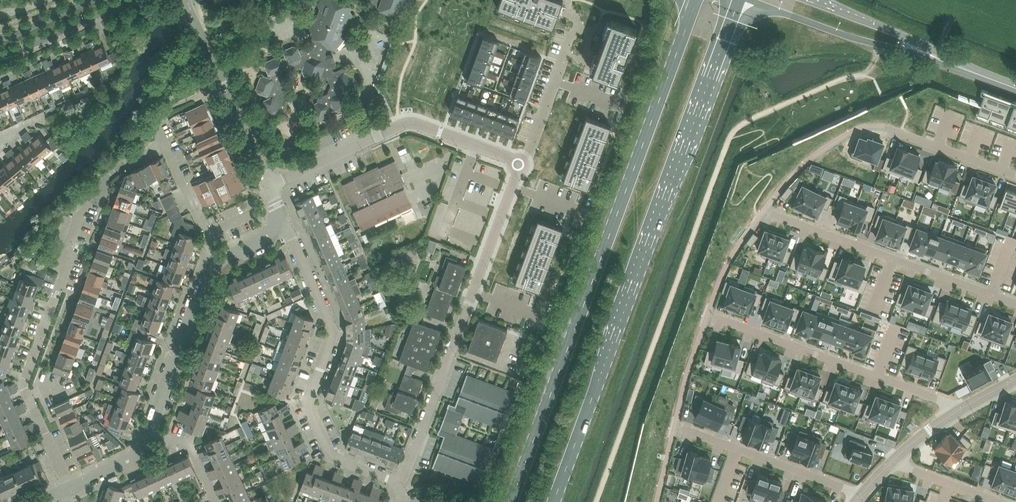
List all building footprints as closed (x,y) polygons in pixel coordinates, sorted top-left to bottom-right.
[(350,8),(344,6),(338,10),(336,7),(338,2),(337,0),(322,0),(317,5),(321,10),(318,19),(317,18),(309,28),(313,33),(312,35),(313,36),(311,41),(304,48),(299,50),(298,48),(293,46),(286,50),(284,54),(285,57),(281,59),(281,58),(277,57),(266,62),(265,66),(268,74),(267,77),(264,76),(260,77),(256,89),(258,93),(266,96),(267,99),(264,100),(263,104),(268,115),(272,116),(280,113),(283,114),(286,107),(284,103),(285,100),(287,99),(287,98),(286,99),(282,90),(287,78),(285,75),(299,68),(303,69),(302,71),(304,76),(315,80),(320,78),(321,76),(328,79),(331,85),(327,94),(322,96),(320,96),(321,97),(319,101),(315,103),(311,113),(314,119),(320,121),(326,119),(329,111),(330,111),(334,110),(340,112),(346,109),(349,103),(345,95),(346,95),(348,91),(354,88),(356,82),(354,76),(346,73),(346,72),(344,68),(345,68),(344,68),(335,72),(333,71),(332,68),(333,64),(330,57),(326,56),(325,53),(327,47),(328,47),(328,48),(334,50),(335,47),(336,48),(344,38),(340,33),(341,31),(339,30),(340,26),(342,27),(343,24),(344,25),(353,15),(349,10),(350,8)] [(370,4),(371,10),(377,12),(380,10),(396,16),(399,13),(401,8),(405,9),(410,9),(413,0),(371,0),(370,4)] [(497,8),(553,29),(556,19),(563,2),(559,0),(500,0),(497,8)] [(611,21),(591,73),(616,82),(636,31),(611,21)] [(476,46),(495,53),(496,51),(499,42),(483,36),(479,47),(476,46)] [(103,44),(92,49),(100,66),(111,61),(103,44)] [(472,57),(491,64),(494,55),(499,57),(500,53),(496,51),(495,53),(476,46),(476,47),(479,48),(475,58),(472,57)] [(92,49),(82,54),(90,71),(100,66),(92,49)] [(521,60),(521,63),(538,69),(537,68),(540,58),(541,59),(542,58),(525,51),(521,60)] [(82,54),(72,59),(79,76),(90,71),(82,54)] [(468,67),(468,68),(487,75),(488,72),(491,64),(472,57),(475,58),(471,68),(468,67)] [(72,59),(61,64),(69,80),(79,76),(72,59)] [(517,59),(515,63),(520,65),(517,73),(534,80),(534,79),(533,79),(536,69),(537,69),(538,69),(521,63),(521,60),(517,59)] [(61,64),(51,68),(59,85),(61,90),(71,85),(69,80),(61,64)] [(51,68),(41,73),(48,90),(59,85),(51,68)] [(464,78),(464,79),(483,86),(486,77),(491,78),(493,74),(488,72),(487,75),(468,68),(471,69),(467,79),(464,78)] [(41,73),(30,78),(38,95),(48,90),(41,73)] [(514,82),(513,84),(530,90),(529,90),(532,79),(534,80),(517,73),(514,82)] [(30,78),(20,83),(27,100),(38,95),(30,78)] [(509,80),(507,84),(512,86),(509,95),(526,101),(525,100),(529,90),(530,91),(530,90),(513,84),(514,82),(509,80)] [(20,83),(9,88),(17,104),(27,100),(20,83)] [(0,92),(0,94),(7,109),(17,104),(9,88),(0,92)] [(468,100),(461,120),(462,117),(472,121),(471,124),(478,104),(471,101),(472,96),(468,94),(466,99),(468,100)] [(977,113),(1015,127),(1015,105),(984,94),(977,113)] [(458,96),(451,113),(462,117),(461,120),(468,100),(466,99),(458,96)] [(216,172),(191,183),(202,206),(209,203),(210,205),(246,189),(206,102),(185,112),(189,119),(186,120),(209,170),(214,168),(216,172)] [(489,107),(481,128),(482,125),(492,128),(491,131),(499,111),(491,108),(493,103),(488,102),(486,106),(489,107)] [(478,104),(471,124),(472,121),(482,125),(481,127),(481,128),(489,107),(486,106),(478,104)] [(509,115),(501,135),(502,135),(503,132),(512,136),(511,139),(512,139),(519,119),(511,116),(513,111),(508,109),(507,114),(509,115)] [(499,111),(491,131),(492,131),(493,129),(502,132),(501,135),(509,115),(507,114),(499,111)] [(586,117),(563,180),(586,189),(586,190),(587,189),(592,176),(590,175),(603,139),(605,139),(606,137),(607,137),(609,131),(608,131),(610,126),(608,125),(606,124),(586,117)] [(24,134),(26,136),(29,140),(32,137),(29,134),(27,131),(24,134)] [(29,140),(26,136),(24,134),(21,136),(23,139),(26,143),(29,140)] [(31,142),(43,156),(52,149),(53,151),(58,147),(50,138),(46,142),(40,135),(34,139),(32,137),(29,140),(31,142)] [(868,140),(860,138),(856,147),(854,146),(850,156),(862,161),(863,157),(876,161),(873,169),(880,171),(884,159),(878,157),(883,144),(873,140),(873,139),(873,138),(872,140),(868,138),(868,140)] [(31,142),(22,150),(34,164),(43,156),(31,142)] [(887,157),(883,169),(900,176),(901,174),(900,174),(908,152),(908,151),(897,147),(895,154),(894,155),(895,155),(894,157),(893,157),(894,157),(893,160),(887,157)] [(22,150),(13,157),(25,171),(34,164),(22,150)] [(400,156),(403,163),(412,159),(409,152),(400,156)] [(908,152),(900,174),(901,174),(911,178),(910,179),(917,182),(921,170),(915,168),(916,166),(917,165),(916,165),(917,163),(920,156),(908,152)] [(13,157),(4,164),(16,178),(25,171),(13,157)] [(161,158),(151,163),(158,178),(168,173),(161,158)] [(926,169),(921,181),(928,184),(928,182),(939,186),(947,163),(939,160),(938,163),(935,161),(931,171),(926,169)] [(354,180),(342,185),(352,205),(356,203),(359,209),(353,212),(362,230),(362,229),(411,206),(412,207),(404,188),(403,188),(402,185),(405,184),(395,161),(379,168),(378,166),(353,177),(354,180)] [(151,163),(141,167),(148,183),(158,178),(151,163)] [(947,163),(939,186),(950,190),(949,191),(956,194),(960,182),(954,180),(958,170),(954,169),(955,166),(947,163)] [(0,168),(0,177),(8,186),(16,178),(4,164),(0,168)] [(141,167),(131,172),(138,187),(148,183),(141,167)] [(125,175),(121,186),(136,192),(138,187),(131,172),(125,175)] [(963,184),(959,196),(965,198),(964,200),(976,204),(985,178),(977,175),(977,177),(973,176),(969,186),(963,184)] [(985,178),(976,204),(987,208),(987,206),(993,208),(998,196),(992,194),(995,184),(992,183),(993,181),(985,178)] [(121,186),(117,196),(132,202),(136,192),(121,186)] [(788,186),(781,196),(785,200),(793,190),(788,186)] [(802,186),(792,207),(804,213),(814,192),(802,186)] [(1015,194),(1015,193),(1006,189),(999,206),(1010,210),(1015,194)] [(814,192),(804,213),(812,217),(813,214),(817,216),(821,207),(827,210),(833,198),(826,195),(825,197),(814,192)] [(161,199),(163,205),(174,199),(172,194),(161,199)] [(840,195),(835,207),(841,209),(841,212),(840,211),(840,212),(840,214),(839,214),(839,215),(837,221),(848,225),(856,203),(846,200),(846,198),(840,195)] [(117,196),(113,206),(129,212),(132,202),(117,196)] [(300,213),(317,206),(312,196),(296,203),(297,207),(296,208),(299,214),(300,214),(300,213)] [(163,205),(166,210),(177,205),(174,199),(163,205)] [(856,203),(848,225),(849,226),(859,230),(862,223),(862,222),(863,220),(864,218),(870,220),(874,208),(868,206),(867,207),(856,203)] [(300,213),(300,214),(305,223),(321,216),(327,214),(322,204),(317,206),(300,213)] [(166,210),(168,215),(179,210),(177,205),(166,210)] [(113,206),(110,216),(129,223),(132,213),(129,212),(113,206)] [(171,221),(173,220),(182,216),(179,210),(168,215),(171,221)] [(878,214),(874,226),(880,228),(876,238),(880,240),(879,242),(886,245),(895,222),(895,223),(896,219),(885,214),(884,216),(878,214)] [(129,223),(110,216),(106,226),(125,233),(129,223)] [(178,237),(176,244),(194,250),(196,244),(194,243),(196,238),(193,237),(196,229),(193,228),(194,225),(185,222),(182,216),(173,220),(175,225),(171,234),(178,237)] [(309,233),(325,226),(321,216),(305,223),(307,229),(307,230),(308,230),(309,233)] [(538,219),(514,282),(538,291),(538,292),(538,291),(539,291),(544,278),(541,277),(555,241),(557,241),(558,239),(561,233),(560,233),(561,228),(559,227),(560,227),(558,226),(538,219)] [(895,222),(886,245),(894,247),(895,245),(899,246),(902,237),(908,239),(912,227),(906,224),(905,226),(895,223),(895,222)] [(106,226),(102,236),(121,244),(125,233),(106,226)] [(313,243),(330,236),(325,226),(309,233),(310,236),(311,237),(313,243)] [(918,227),(910,248),(921,253),(929,233),(930,231),(918,227)] [(766,229),(758,251),(770,255),(778,233),(766,229)] [(754,233),(753,233),(746,243),(751,247),(758,236),(754,233)] [(770,255),(768,259),(780,263),(781,261),(787,263),(791,251),(785,249),(789,239),(786,238),(787,236),(778,233),(770,255)] [(929,233),(921,253),(933,257),(940,237),(929,233)] [(940,237),(933,257),(944,261),(953,237),(941,233),(940,237)] [(121,244),(102,236),(98,247),(117,254),(121,244)] [(318,253),(334,246),(330,236),(313,243),(316,249),(316,250),(318,253)] [(953,237),(944,261),(955,265),(963,243),(964,243),(964,242),(953,237)] [(430,240),(426,251),(433,254),(437,242),(430,240)] [(963,243),(955,265),(967,269),(974,247),(964,243),(963,243)] [(166,248),(165,252),(188,261),(190,254),(192,255),(194,250),(176,244),(173,251),(166,248)] [(974,247),(967,269),(978,273),(987,250),(975,245),(974,247)] [(338,256),(334,246),(318,253),(322,263),(338,256)] [(153,255),(156,249),(150,247),(147,253),(153,255)] [(807,272),(815,250),(808,247),(807,249),(803,248),(799,258),(794,256),(789,268),(796,270),(796,268),(807,272)] [(93,260),(109,266),(113,255),(97,250),(93,260)] [(823,253),(815,250),(807,272),(818,276),(817,278),(823,280),(828,268),(822,266),(826,256),(822,255),(823,253)] [(170,260),(168,266),(186,273),(187,268),(185,268),(188,261),(165,252),(163,257),(170,260)] [(343,266),(338,256),(322,263),(326,273),(343,266)] [(435,286),(425,314),(444,321),(454,293),(456,293),(466,267),(456,263),(457,260),(446,256),(442,266),(446,268),(442,278),(437,276),(433,285),(435,286)] [(279,257),(275,259),(284,278),(293,274),(286,257),(280,260),(279,257)] [(832,268),(828,280),(845,286),(854,262),(853,262),(843,258),(840,263),(835,261),(832,268)] [(139,259),(136,268),(142,270),(145,261),(139,259)] [(272,264),(267,266),(274,282),(284,278),(275,259),(270,261),(272,264)] [(90,270),(105,276),(109,266),(93,260),(90,270)] [(854,262),(845,286),(862,292),(866,280),(861,278),(861,276),(862,276),(861,276),(862,274),(863,274),(863,273),(865,266),(854,262)] [(261,265),(256,267),(265,287),(274,282),(267,266),(262,268),(261,265)] [(186,273),(168,266),(165,273),(158,270),(156,275),(179,284),(182,277),(184,278),(186,273)] [(347,275),(343,266),(326,273),(331,282),(347,275)] [(253,272),(248,275),(256,291),(265,287),(256,267),(252,269),(253,272)] [(90,270),(86,280),(101,286),(107,288),(109,283),(103,281),(105,276),(90,270)] [(16,286),(17,289),(34,295),(36,289),(40,290),(44,280),(25,273),(23,279),(21,278),(20,281),(17,283),(16,286)] [(242,274),(238,276),(247,295),(256,291),(248,275),(243,277),(242,274)] [(349,280),(347,275),(331,282),(335,292),(357,283),(355,278),(349,280)] [(247,295),(238,276),(233,278),(235,281),(229,283),(237,300),(247,295)] [(156,285),(154,292),(172,298),(173,294),(171,293),(174,286),(151,277),(149,282),(156,285)] [(86,280),(82,290),(98,296),(101,286),(86,280)] [(726,281),(721,293),(727,295),(723,307),(731,310),(735,311),(734,311),(735,312),(743,289),(731,285),(732,283),(726,281)] [(337,297),(339,302),(356,295),(361,293),(357,283),(335,292),(336,296),(337,297)] [(900,292),(895,304),(901,306),(900,308),(912,312),(913,308),(921,286),(913,283),(912,285),(909,284),(905,294),(900,292)] [(743,289),(735,312),(743,315),(744,312),(748,314),(752,304),(758,306),(762,294),(756,292),(757,290),(744,285),(743,289)] [(921,286),(913,308),(924,312),(923,314),(929,316),(934,305),(928,302),(932,292),(928,291),(929,289),(921,286)] [(17,289),(13,299),(35,306),(35,304),(34,301),(32,301),(34,295),(17,289)] [(292,296),(294,300),(303,296),(300,289),(290,293),(292,296)] [(82,290),(78,300),(94,306),(98,296),(82,290)] [(144,296),(142,300),(165,309),(168,302),(170,303),(172,298),(154,292),(151,298),(144,296)] [(342,309),(344,312),(360,305),(356,295),(339,302),(342,308),(342,309)] [(224,302),(231,305),(233,298),(226,296),(224,302)] [(765,296),(761,308),(767,310),(763,320),(767,322),(766,324),(774,327),(782,305),(784,301),(772,297),(771,299),(765,296)] [(10,309),(27,315),(29,309),(31,310),(34,309),(35,306),(13,299),(10,309)] [(71,321),(86,327),(94,306),(78,300),(71,321)] [(148,307),(145,314),(163,321),(165,316),(163,316),(165,309),(142,300),(141,305),(148,307)] [(939,302),(932,321),(940,325),(942,321),(952,325),(960,305),(948,301),(946,304),(939,302)] [(345,316),(348,322),(364,315),(360,305),(344,312),(345,315),(345,316)] [(782,305),(774,327),(781,329),(782,327),(786,329),(789,319),(795,321),(800,309),(793,306),(792,308),(782,305)] [(960,305),(952,325),(963,329),(961,332),(970,336),(977,316),(970,313),(971,309),(960,305)] [(217,310),(215,315),(235,322),(239,312),(222,306),(220,311),(217,310)] [(297,313),(293,323),(313,331),(315,326),(311,325),(314,319),(303,316),(299,307),(294,309),(297,313)] [(6,319),(27,327),(28,324),(27,322),(25,321),(27,315),(10,309),(6,319)] [(803,310),(796,330),(808,335),(815,315),(814,315),(803,310)] [(815,315),(808,335),(819,339),(828,315),(816,311),(814,315),(815,315)] [(980,321),(975,333),(981,335),(980,337),(992,341),(1001,315),(993,312),(993,315),(989,313),(985,323),(980,321)] [(136,318),(132,329),(145,333),(147,328),(159,332),(163,321),(145,314),(143,321),(136,318)] [(217,320),(215,325),(232,332),(235,322),(215,315),(214,319),(217,320)] [(346,323),(346,330),(365,330),(364,315),(348,322),(346,323)] [(828,315),(819,339),(830,343),(838,323),(839,319),(828,315)] [(1001,315),(992,341),(1003,345),(1003,344),(1009,346),(1014,334),(1008,332),(1011,322),(1008,320),(1009,318),(1001,315)] [(2,329),(19,335),(21,329),(23,330),(26,329),(27,327),(6,319),(2,329)] [(468,350),(496,360),(507,330),(479,320),(468,350)] [(71,321),(67,331),(83,337),(86,327),(71,321)] [(399,361),(427,371),(442,332),(414,321),(399,361)] [(293,323),(289,333),(306,339),(308,334),(311,335),(313,331),(293,323)] [(838,323),(830,343),(841,347),(849,327),(838,323)] [(210,329),(208,334),(228,341),(232,332),(215,325),(213,331),(210,329)] [(849,327),(841,347),(853,351),(860,331),(849,327)] [(20,347),(20,345),(19,342),(17,341),(19,335),(2,329),(0,335),(0,340),(20,347)] [(135,341),(133,348),(151,355),(155,343),(143,339),(145,333),(132,329),(128,339),(135,341)] [(347,338),(348,339),(348,338),(370,347),(370,329),(365,330),(346,330),(347,338)] [(67,331),(63,341),(79,347),(83,337),(67,331)] [(860,331),(853,351),(865,355),(872,335),(860,331)] [(289,333),(286,342),(306,350),(308,345),(304,344),(306,339),(289,333)] [(210,340),(208,345),(225,351),(228,341),(208,334),(207,338),(210,340)] [(346,345),(345,349),(361,355),(367,357),(370,347),(348,338),(348,339),(346,344),(346,345)] [(12,356),(14,350),(16,350),(19,349),(20,347),(0,340),(0,351),(12,356)] [(708,351),(704,363),(722,368),(729,343),(717,340),(715,347),(715,348),(715,350),(714,350),(714,353),(708,351)] [(63,341),(60,351),(75,357),(79,347),(63,341)] [(108,341),(105,351),(109,352),(110,352),(113,343),(108,341)] [(286,342),(282,352),(299,358),(301,353),(304,354),(306,350),(286,342)] [(729,343),(722,368),(740,372),(743,360),(737,359),(737,357),(738,357),(738,356),(738,354),(739,353),(738,353),(740,346),(729,343),(729,344),(729,343)] [(908,344),(901,364),(908,367),(907,371),(918,375),(926,355),(915,351),(917,347),(908,344)] [(203,348),(201,353),(221,360),(225,351),(208,345),(206,350),(203,348)] [(123,352),(121,357),(144,365),(147,359),(149,359),(151,355),(133,348),(130,355),(123,352)] [(343,353),(341,359),(358,365),(361,355),(345,349),(343,352),(343,353)] [(12,367),(13,365),(12,362),(10,361),(12,356),(0,351),(0,363),(12,367)] [(60,351),(56,361),(72,367),(75,357),(60,351)] [(282,352),(279,362),(299,369),(301,364),(297,363),(299,358),(282,352)] [(749,361),(745,373),(752,375),(750,379),(761,383),(762,381),(771,355),(763,352),(762,355),(759,353),(755,363),(749,361)] [(104,353),(100,362),(105,364),(106,364),(109,355),(108,354),(104,353)] [(203,359),(201,364),(218,370),(221,360),(201,353),(199,357),(203,359)] [(771,355),(762,381),(773,385),(774,383),(779,386),(784,374),(778,372),(782,362),(778,361),(779,358),(771,355)] [(926,355),(918,375),(930,379),(932,376),(939,378),(946,358),(938,355),(936,359),(926,355)] [(127,364),(124,371),(142,377),(144,373),(142,372),(144,365),(121,357),(120,361),(127,364)] [(338,366),(337,369),(354,375),(358,365),(341,359),(339,365),(338,364),(338,365),(338,366)] [(72,367),(56,361),(52,372),(68,377),(72,367)] [(279,362),(275,371),(292,377),(294,372),(297,374),(299,369),(279,362)] [(4,376),(6,370),(8,371),(11,369),(12,367),(0,363),(0,375),(4,376)] [(983,363),(964,374),(971,388),(991,377),(983,363)] [(100,364),(96,373),(101,375),(105,366),(104,366),(100,364)] [(196,368),(194,372),(214,380),(218,370),(201,364),(199,369),(196,368)] [(788,376),(784,388),(790,390),(789,392),(800,396),(810,370),(802,367),(801,369),(798,368),(794,378),(788,376)] [(335,373),(333,379),(350,385),(354,375),(337,369),(336,372),(335,373)] [(810,370),(800,396),(812,400),(812,398),(818,400),(822,388),(817,386),(820,376),(817,375),(818,373),(810,370)] [(142,377),(124,371),(122,377),(115,375),(113,380),(136,388),(139,381),(141,382),(142,377)] [(275,371),(272,381),(292,388),(294,384),(290,382),(292,377),(275,371)] [(214,380),(194,372),(192,377),(196,378),(194,383),(211,390),(214,380)] [(400,408),(412,412),(417,398),(423,381),(404,374),(398,391),(396,396),(390,394),(385,409),(398,414),(400,408)] [(467,374),(456,405),(450,403),(438,435),(444,437),(432,468),(480,486),(515,392),(467,374)] [(104,380),(99,379),(95,388),(100,390),(104,380)] [(333,379),(330,389),(329,389),(346,395),(350,385),(333,379)] [(292,388),(272,381),(268,391),(285,397),(287,392),(290,393),(292,388)] [(826,389),(822,401),(828,403),(827,405),(840,410),(841,408),(840,408),(849,384),(841,381),(840,383),(836,381),(832,391),(826,389)] [(849,384),(840,408),(841,408),(859,414),(863,403),(857,400),(861,388),(853,385),(853,386),(849,384),(850,384),(849,384)] [(121,392),(119,399),(136,406),(141,394),(116,385),(114,390),(121,392)] [(329,389),(330,389),(328,388),(326,395),(327,395),(326,399),(343,406),(346,395),(329,389)] [(187,391),(186,395),(212,405),(215,395),(199,389),(197,394),(187,391)] [(12,401),(7,391),(0,394),(0,406),(12,401)] [(193,403),(191,408),(208,414),(212,405),(186,395),(184,400),(193,403)] [(696,395),(691,406),(699,410),(697,413),(695,418),(706,423),(715,404),(714,403),(696,395)] [(867,404),(862,415),(880,422),(881,420),(880,420),(889,398),(880,395),(879,397),(876,396),(872,406),(867,404)] [(889,398),(880,420),(881,420),(893,424),(901,403),(889,398)] [(54,406),(59,416),(74,409),(69,399),(54,406)] [(109,403),(107,408),(130,416),(133,410),(135,410),(136,406),(119,399),(116,406),(109,403)] [(365,402),(359,400),(356,399),(352,409),(357,411),(363,408),(364,406),(365,402)] [(715,404),(706,423),(717,428),(719,422),(721,420),(728,423),(733,412),(725,409),(727,404),(716,399),(714,403),(715,404)] [(16,410),(12,401),(0,406),(0,418),(16,410)] [(992,424),(1009,429),(1015,407),(1015,404),(1005,401),(1003,408),(1003,409),(1002,411),(1001,413),(995,412),(992,424)] [(259,411),(263,420),(288,409),(286,404),(277,409),(275,403),(259,411)] [(130,416),(107,408),(106,412),(113,415),(108,428),(119,439),(123,427),(128,429),(130,424),(128,423),(130,416)] [(180,410),(178,414),(205,424),(208,414),(191,408),(189,413),(180,410)] [(59,416),(63,426),(79,419),(74,409),(59,416)] [(263,420),(267,430),(284,422),(281,417),(290,413),(288,409),(263,420)] [(4,428),(21,420),(16,410),(0,418),(4,428)] [(87,415),(94,421),(96,418),(91,413),(87,415)] [(205,424),(178,414),(177,419),(186,422),(184,428),(201,434),(205,424)] [(744,416),(739,428),(745,430),(744,432),(742,438),(753,442),(761,423),(760,422),(744,416)] [(761,423),(753,442),(764,446),(767,441),(768,438),(773,440),(777,429),(772,427),(773,422),(762,418),(760,422),(761,423)] [(63,426),(68,435),(83,428),(88,426),(86,421),(81,423),(79,419),(63,426)] [(9,438),(25,430),(28,429),(26,425),(23,426),(21,420),(4,428),(9,438)] [(103,428),(97,422),(93,424),(100,431),(103,428)] [(267,430),(271,439),(297,427),(295,423),(286,427),(284,422),(267,430)] [(270,451),(276,448),(292,441),(290,436),(299,432),(297,427),(271,439),(266,441),(270,451)] [(68,435),(73,445),(88,438),(83,428),(68,435)] [(356,451),(366,454),(375,432),(365,428),(362,434),(356,451)] [(792,432),(788,443),(793,445),(793,448),(790,454),(801,458),(801,459),(811,433),(799,429),(798,434),(792,432)] [(25,430),(9,438),(14,448),(30,440),(25,430)] [(356,451),(362,434),(352,430),(349,439),(348,441),(346,447),(350,448),(349,449),(356,452),(356,451)] [(104,434),(111,440),(114,437),(107,431),(104,434)] [(366,454),(376,458),(383,441),(385,436),(375,432),(366,454)] [(811,433),(801,459),(803,460),(802,461),(810,464),(810,462),(813,463),(816,454),(821,457),(826,444),(820,442),(822,438),(811,433)] [(875,433),(873,439),(885,444),(887,438),(875,433)] [(946,435),(941,441),(942,443),(959,456),(966,448),(967,449),(972,444),(962,436),(958,440),(950,434),(948,436),(946,435)] [(198,452),(200,457),(226,445),(221,436),(205,443),(207,448),(198,452)] [(73,445),(77,455),(95,447),(91,437),(88,438),(73,445)] [(114,437),(111,440),(117,446),(120,443),(114,437)] [(850,439),(844,456),(848,458),(849,458),(868,465),(872,454),(873,453),(872,453),(864,450),(866,445),(850,439)] [(276,448),(280,458),(305,446),(303,442),(294,446),(292,441),(276,448)] [(376,458),(386,462),(393,445),(383,441),(376,458)] [(937,449),(935,452),(943,459),(939,464),(949,472),(953,467),(954,468),(962,459),(959,456),(942,443),(941,441),(935,448),(937,449)] [(211,457),(214,462),(230,454),(226,445),(200,457),(202,461),(211,457)] [(386,462),(386,463),(392,466),(393,465),(397,466),(403,449),(393,445),(386,462)] [(95,447),(77,455),(82,465),(96,458),(98,461),(103,459),(97,446),(95,447)] [(280,458),(284,467),(286,467),(301,460),(298,454),(307,450),(305,446),(280,458)] [(679,458),(676,471),(693,476),(699,454),(688,451),(686,457),(685,460),(679,458)] [(207,471),(209,475),(234,464),(230,454),(214,462),(216,467),(207,471)] [(693,476),(691,480),(703,484),(705,479),(710,481),(714,469),(708,467),(709,465),(710,459),(699,456),(700,455),(699,454),(693,476)] [(177,458),(185,476),(195,472),(188,457),(183,459),(181,456),(177,458)] [(174,463),(169,465),(176,481),(185,476),(177,458),(173,460),(174,463)] [(39,461),(23,468),(31,484),(37,482),(38,484),(41,485),(49,481),(39,461)] [(991,465),(985,463),(984,467),(981,475),(987,477),(991,465)] [(163,464),(158,466),(167,485),(176,481),(169,465),(164,468),(163,464)] [(220,476),(222,481),(239,473),(234,464),(209,475),(211,480),(220,476)] [(300,488),(310,492),(320,466),(315,464),(312,473),(307,471),(300,488)] [(1012,470),(999,465),(991,487),(1000,491),(1001,490),(1004,491),(1012,470)] [(156,472),(151,474),(158,489),(167,485),(158,466),(154,468),(156,472)] [(310,492),(320,496),(326,479),(321,477),(325,467),(320,466),(310,492)] [(23,468),(14,473),(23,493),(25,492),(26,489),(25,487),(31,484),(23,468)] [(1004,491),(1007,493),(1015,496),(1015,471),(1012,470),(1004,491)] [(320,496),(329,499),(339,473),(335,471),(331,481),(326,479),(320,496)] [(14,473),(4,477),(11,493),(17,491),(18,493),(21,494),(23,493),(14,473)] [(144,473),(140,475),(148,494),(158,489),(151,474),(146,476),(144,473)] [(215,490),(217,494),(243,482),(239,473),(222,481),(224,485),(215,490)] [(337,501),(339,501),(345,486),(340,484),(344,474),(339,473),(329,499),(337,501)] [(746,492),(751,494),(749,501),(752,501),(761,501),(770,478),(759,474),(755,483),(750,481),(746,492)] [(148,494),(140,475),(136,477),(137,480),(132,483),(134,487),(139,498),(148,494)] [(4,477),(0,479),(0,496),(1,497),(0,497),(0,501),(3,501),(6,501),(7,498),(6,496),(11,493),(4,477)] [(358,480),(354,478),(350,488),(345,486),(339,501),(350,501),(358,480)] [(761,501),(780,501),(784,493),(778,491),(781,482),(770,478),(761,501)] [(364,493),(359,491),(363,482),(358,480),(350,501),(361,501),(364,493)] [(228,494),(231,499),(247,492),(243,482),(217,494),(219,498),(228,494)] [(886,501),(899,501),(902,486),(901,486),(889,484),(886,501)] [(104,490),(102,494),(121,501),(125,491),(118,489),(109,485),(107,491),(104,490)] [(377,487),(373,485),(370,495),(364,493),(361,501),(372,501),(377,487)] [(899,501),(911,501),(913,490),(910,490),(911,487),(902,486),(899,501)] [(138,495),(134,487),(129,489),(128,490),(130,493),(132,492),(134,497),(138,495)] [(372,501),(383,501),(384,500),(378,498),(382,489),(377,487),(372,501)] [(251,501),(247,492),(231,499),(232,501),(249,501),(251,501)] [(790,501),(812,501),(814,497),(805,493),(805,494),(801,493),(798,500),(792,498),(790,501)]
